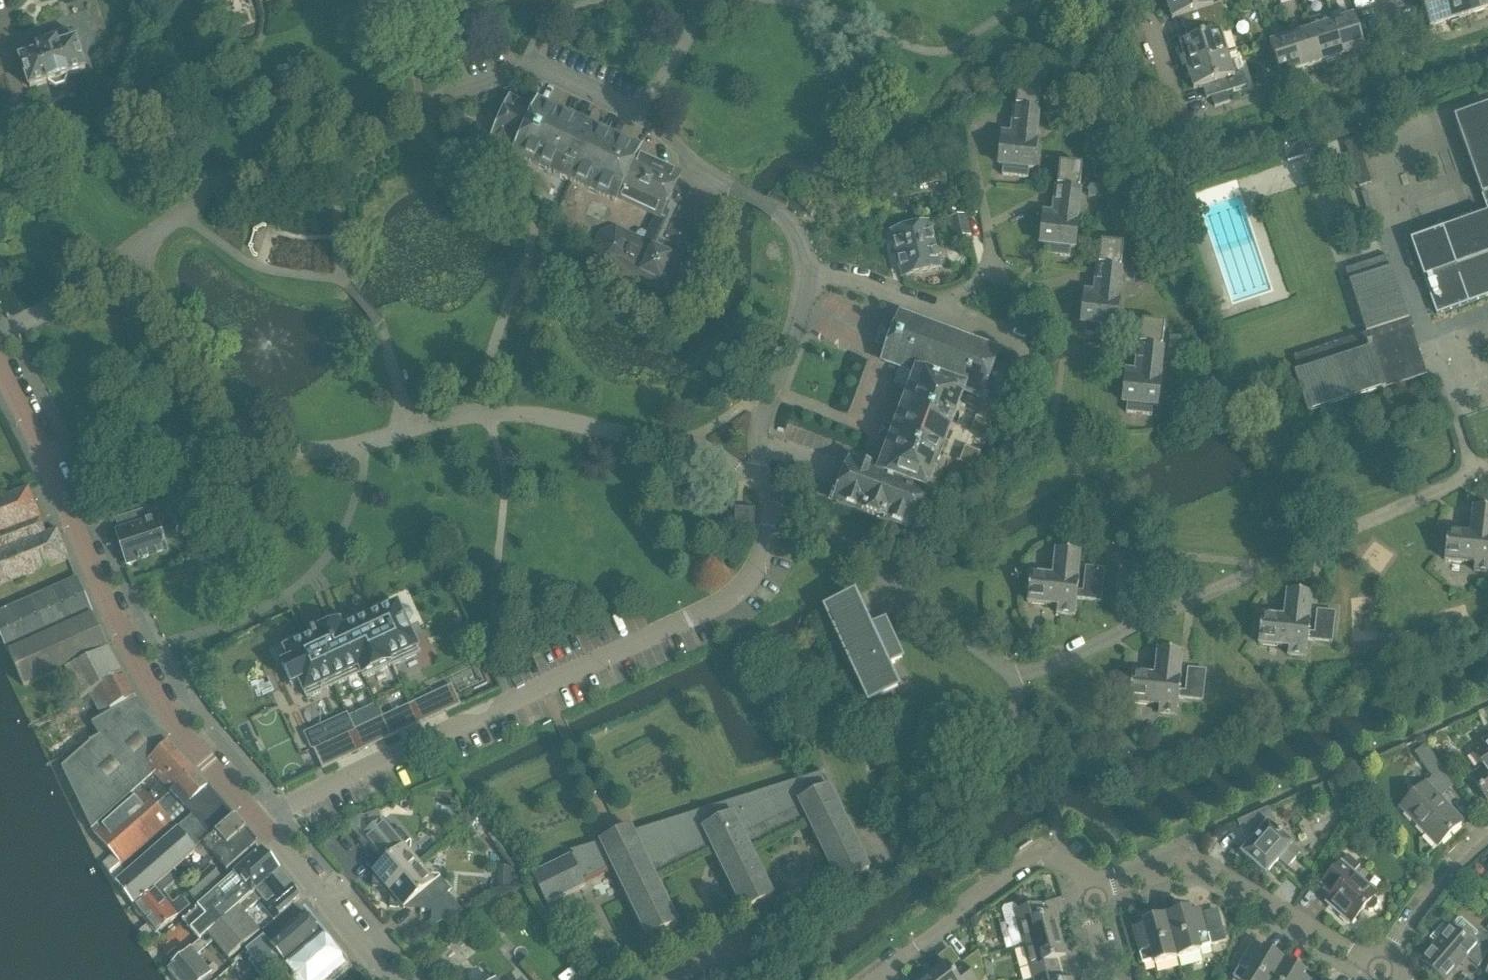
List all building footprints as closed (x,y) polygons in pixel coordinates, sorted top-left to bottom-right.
[(1185,30),(1226,18),(1222,4),(1212,7),(1210,0),(1165,0),(1172,21),(1181,18),(1185,30)] [(1443,0),(1419,0),(1429,29),(1451,22),(1443,0)] [(1451,22),(1471,16),(1466,0),(1443,0),(1451,22)] [(1471,16),(1487,10),(1487,0),(1466,0),(1471,16)] [(1354,17),(1332,24),(1343,57),(1364,50),(1354,17)] [(1179,45),(1186,68),(1227,55),(1220,34),(1230,31),(1226,18),(1185,30),(1188,42),(1179,45)] [(1332,24),(1311,31),(1322,64),(1343,57),(1332,24)] [(1256,33),(1259,42),(1266,39),(1263,30),(1256,33)] [(20,46),(24,59),(20,60),(30,90),(48,84),(49,85),(55,90),(65,87),(68,79),(67,78),(68,78),(68,77),(85,72),(76,42),(72,44),(67,31),(20,46)] [(1311,31),(1291,38),(1302,71),(1322,64),(1311,31)] [(1302,71),(1291,38),(1269,45),(1280,78),(1302,71)] [(1227,55),(1186,68),(1193,91),(1202,88),(1206,100),(1211,98),(1214,108),(1230,103),(1227,94),(1247,87),(1243,74),(1233,77),(1227,55)] [(1036,140),(1035,140),(1037,114),(1036,114),(1036,110),(1038,110),(1040,88),(1018,86),(1016,108),(1020,108),(1019,112),(1015,111),(1012,137),(1002,136),(999,166),(1003,167),(1002,177),(1028,180),(1029,170),(1033,170),(1036,140)] [(1046,95),(1044,115),(1060,117),(1062,97),(1046,95)] [(512,100),(493,140),(518,151),(515,158),(615,204),(617,199),(656,217),(647,236),(639,232),(636,239),(615,229),(600,235),(593,249),(599,264),(664,294),(692,234),(681,229),(693,202),(689,191),(675,185),(679,176),(637,156),(639,152),(540,106),(537,112),(512,100)] [(1410,242),(1436,316),(1487,298),(1487,107),(1484,108),(1460,117),(1453,119),(1485,207),(1487,215),(1410,242)] [(1283,151),(1288,164),(1304,159),(1302,153),(1355,135),(1353,129),(1308,145),(1307,143),(1283,151)] [(1345,145),(1359,189),(1371,185),(1357,141),(1345,145)] [(1079,190),(1082,167),(1059,165),(1057,187),(1061,187),(1060,191),(1057,191),(1054,216),(1044,215),(1040,246),(1044,246),(1043,256),(1069,259),(1070,249),(1074,249),(1078,219),(1076,219),(1079,193),(1077,193),(1078,189),(1079,190)] [(955,168),(948,170),(951,185),(959,183),(955,168)] [(1089,187),(1088,199),(1102,200),(1103,188),(1089,187)] [(950,221),(954,239),(968,236),(964,218),(950,221)] [(928,226),(893,235),(903,278),(939,270),(928,226)] [(1102,267),(1102,270),(1098,270),(1095,296),(1085,294),(1081,325),(1085,325),(1084,335),(1111,338),(1112,328),(1116,328),(1119,298),(1117,298),(1120,272),(1119,272),(1119,268),(1121,269),(1123,246),(1101,244),(1098,266),(1102,267)] [(1345,272),(1363,328),(1406,314),(1388,258),(1345,272)] [(1135,265),(1134,277),(1148,278),(1149,267),(1135,265)] [(666,309),(648,314),(652,326),(670,320),(666,309)] [(1406,314),(1363,328),(1366,335),(1293,358),(1298,373),(1293,375),(1307,416),(1311,414),(1311,413),(1380,391),(1381,392),(1385,390),(1426,376),(1406,314)] [(880,473),(850,462),(835,503),(912,532),(927,491),(926,491),(963,393),(981,399),(986,387),(1001,393),(1009,372),(994,366),(998,353),(900,317),(895,330),(884,326),(877,345),(888,349),(883,363),(899,369),(893,385),(894,386),(910,392),(895,431),(885,427),(879,442),(890,446),(880,473)] [(1143,349),(1139,349),(1136,375),(1126,374),(1123,404),(1127,404),(1126,414),(1152,417),(1153,407),(1157,408),(1160,377),(1159,377),(1161,351),(1160,351),(1160,348),(1162,348),(1164,325),(1142,323),(1139,345),(1143,346),(1143,349)] [(1171,339),(1168,359),(1184,361),(1187,341),(1171,339)] [(40,520),(35,507),(27,489),(0,500),(0,535),(40,520)] [(1472,519),(1471,536),(1447,533),(1444,561),(1474,564),(1473,572),(1487,574),(1487,511),(1474,509),(1472,519)] [(755,511),(735,510),(734,528),(754,529),(755,511)] [(116,532),(122,550),(124,555),(123,556),(127,567),(168,554),(157,519),(146,522),(143,511),(116,520),(120,531),(117,532),(116,532)] [(0,535),(0,586),(26,577),(31,575),(40,572),(69,561),(57,530),(45,534),(40,520),(0,535)] [(1057,607),(1056,615),(1075,617),(1076,600),(1101,602),(1104,571),(1085,569),(1083,593),(1077,592),(1078,581),(1076,581),(1079,554),(1056,552),(1053,579),(1030,576),(1027,604),(1057,607)] [(10,658),(93,620),(86,603),(86,602),(82,593),(82,592),(75,578),(75,579),(0,613),(0,634),(10,658)] [(1307,622),(1310,596),(1287,593),(1285,620),(1261,617),(1258,645),(1288,648),(1287,656),(1306,658),(1307,641),(1331,644),(1335,613),(1317,611),(1314,635),(1308,634),(1309,623),(1307,622)] [(830,609),(830,610),(830,609),(837,623),(832,625),(867,700),(871,698),(873,702),(898,691),(897,689),(897,690),(887,667),(901,661),(901,662),(902,662),(884,623),(883,624),(884,625),(870,632),(855,598),(855,597),(830,609)] [(403,607),(399,609),(397,605),(369,618),(392,667),(420,654),(407,625),(410,623),(413,616),(410,609),(403,607)] [(339,623),(365,680),(392,667),(369,618),(367,619),(360,616),(353,620),(351,627),(343,630),(340,623),(339,623)] [(65,670),(108,650),(106,645),(99,632),(93,620),(10,658),(23,689),(65,670)] [(314,635),(311,636),(335,687),(361,675),(364,680),(365,680),(339,623),(330,627),(323,625),(316,628),(314,635)] [(307,700),(335,687),(311,636),(310,636),(311,638),(284,651),(290,663),(282,666),(292,686),(299,683),(307,700)] [(103,685),(122,675),(113,660),(112,660),(108,653),(109,652),(108,650),(65,671),(81,700),(89,695),(104,687),(103,685)] [(1158,652),(1155,678),(1132,676),(1129,704),(1159,707),(1158,715),(1176,717),(1178,699),(1202,702),(1206,672),(1188,670),(1185,693),(1179,692),(1180,681),(1178,681),(1181,654),(1158,652)] [(102,719),(134,700),(135,700),(128,687),(127,688),(122,677),(123,677),(122,675),(103,685),(104,687),(89,695),(102,719)] [(451,686),(437,693),(446,713),(461,706),(451,686)] [(103,866),(111,877),(208,791),(196,778),(195,779),(192,776),(193,775),(182,762),(181,763),(178,760),(179,759),(167,746),(157,731),(156,732),(147,718),(135,700),(134,700),(135,701),(92,725),(99,739),(62,760),(66,766),(62,770),(63,773),(64,772),(91,828),(90,828),(92,832),(92,831),(114,856),(103,866)] [(348,716),(321,729),(328,744),(352,733),(355,731),(348,716)] [(391,718),(384,722),(391,738),(399,735),(391,718)] [(384,722),(376,725),(384,741),(391,738),(384,722)] [(1481,742),(1484,746),(1472,754),(1480,765),(1483,764),(1487,771),(1487,737),(1481,742)] [(328,744),(313,750),(322,770),(337,763),(328,744)] [(1443,772),(1425,747),(1415,754),(1432,779),(1443,772)] [(423,770),(428,780),(447,771),(443,761),(423,770)] [(1483,773),(1472,780),(1487,802),(1487,772),(1484,775),(1483,773)] [(582,883),(612,868),(647,939),(677,925),(653,875),(711,846),(743,912),(773,898),(748,848),(807,819),(839,886),(869,871),(829,789),(830,789),(823,776),(633,835),(630,829),(600,843),(601,845),(572,854),(573,856),(533,876),(547,905),(584,887),(582,883)] [(1327,785),(1334,800),(1345,795),(1338,780),(1327,785)] [(1425,785),(1401,808),(1437,846),(1461,823),(1425,785)] [(117,885),(133,906),(153,889),(172,873),(175,871),(185,862),(195,854),(233,820),(224,810),(217,802),(212,797),(208,791),(111,877),(117,885)] [(462,813),(461,820),(465,825),(475,818),(468,808),(462,813)] [(1250,837),(1252,842),(1241,855),(1265,876),(1279,861),(1288,869),(1299,855),(1290,847),(1292,846),(1271,828),(1275,826),(1268,809),(1237,823),(1244,840),(1250,837)] [(235,822),(233,820),(195,854),(198,857),(200,855),(205,862),(224,845),(228,849),(245,834),(237,824),(236,825),(234,822),(235,822)] [(380,889),(385,895),(420,868),(410,856),(411,844),(399,830),(395,834),(384,820),(360,840),(382,866),(373,874),(376,877),(373,879),(372,888),(380,889)] [(245,834),(228,849),(224,845),(205,862),(198,868),(204,875),(211,869),(212,869),(208,864),(213,859),(227,874),(257,847),(256,846),(256,847),(246,835),(245,834)] [(199,942),(216,927),(238,908),(278,873),(277,872),(275,869),(271,864),(265,858),(266,857),(261,853),(261,852),(261,853),(197,909),(194,912),(202,921),(190,932),(199,942)] [(1321,886),(1333,896),(1326,904),(1351,925),(1365,909),(1368,912),(1373,912),(1377,907),(1377,902),(1373,899),(1377,895),(1353,874),(1359,867),(1347,856),(1321,886)] [(185,862),(175,871),(184,880),(193,871),(185,862)] [(198,868),(193,871),(200,879),(186,891),(195,902),(221,880),(211,869),(204,875),(198,868)] [(420,868),(385,895),(390,900),(389,909),(398,909),(401,907),(404,910),(413,902),(420,911),(432,912),(441,924),(463,912),(447,894),(451,891),(439,877),(428,876),(420,868)] [(498,868),(497,890),(509,891),(512,891),(512,890),(514,869),(498,868)] [(172,873),(153,889),(160,897),(177,882),(177,879),(172,873)] [(279,873),(278,873),(238,908),(244,915),(262,900),(267,906),(290,886),(279,873)] [(267,906),(264,909),(274,921),(300,899),(290,886),(267,906)] [(153,889),(133,906),(136,910),(135,912),(140,918),(142,918),(156,935),(190,907),(181,897),(172,905),(167,898),(163,901),(160,897),(153,889)] [(1018,927),(1023,947),(1060,937),(1054,915),(1044,918),(1041,905),(1018,912),(1017,908),(1013,906),(1004,909),(1002,912),(1006,927),(1009,929),(1018,927)] [(488,907),(478,914),(485,923),(494,915),(488,907)] [(216,927),(225,937),(231,945),(222,952),(229,960),(260,933),(244,915),(238,908),(216,927)] [(1189,910),(1166,917),(1177,959),(1201,953),(1200,949),(1225,942),(1218,913),(1203,917),(1201,912),(1190,915),(1189,910)] [(263,937),(246,952),(249,956),(253,960),(259,955),(274,973),(278,970),(279,971),(322,934),(318,929),(307,916),(307,915),(305,914),(304,915),(305,915),(276,939),(270,944),(267,941),(264,938),(263,937)] [(1177,959),(1166,917),(1142,923),(1144,928),(1132,931),(1142,965),(1153,962),(1154,966),(1177,959)] [(1450,928),(1421,961),(1441,979),(1446,979),(1466,958),(1478,968),(1487,952),(1487,940),(1481,934),(1479,936),(1461,920),(1458,921),(1451,928),(1450,928)] [(176,979),(182,979),(201,963),(195,956),(201,951),(202,952),(205,949),(205,950),(214,942),(216,945),(225,937),(216,927),(199,942),(190,951),(191,951),(168,971),(176,979)] [(279,971),(286,979),(297,979),(298,979),(328,979),(346,965),(347,964),(346,963),(338,953),(334,948),(333,948),(322,934),(279,971)] [(225,937),(216,945),(222,952),(231,945),(225,937)] [(1032,979),(1035,979),(1060,973),(1056,962),(1066,959),(1060,937),(1023,947),(1032,979)] [(1284,962),(1264,950),(1261,954),(1251,948),(1233,978),(1235,979),(1273,979),(1284,962)] [(928,979),(929,979),(986,979),(979,952),(951,973),(945,965),(928,979)] [(1302,979),(1305,974),(1284,962),(1273,979),(1305,979),(1302,979)] [(182,979),(207,979),(218,970),(214,965),(208,971),(201,963),(182,979)]
